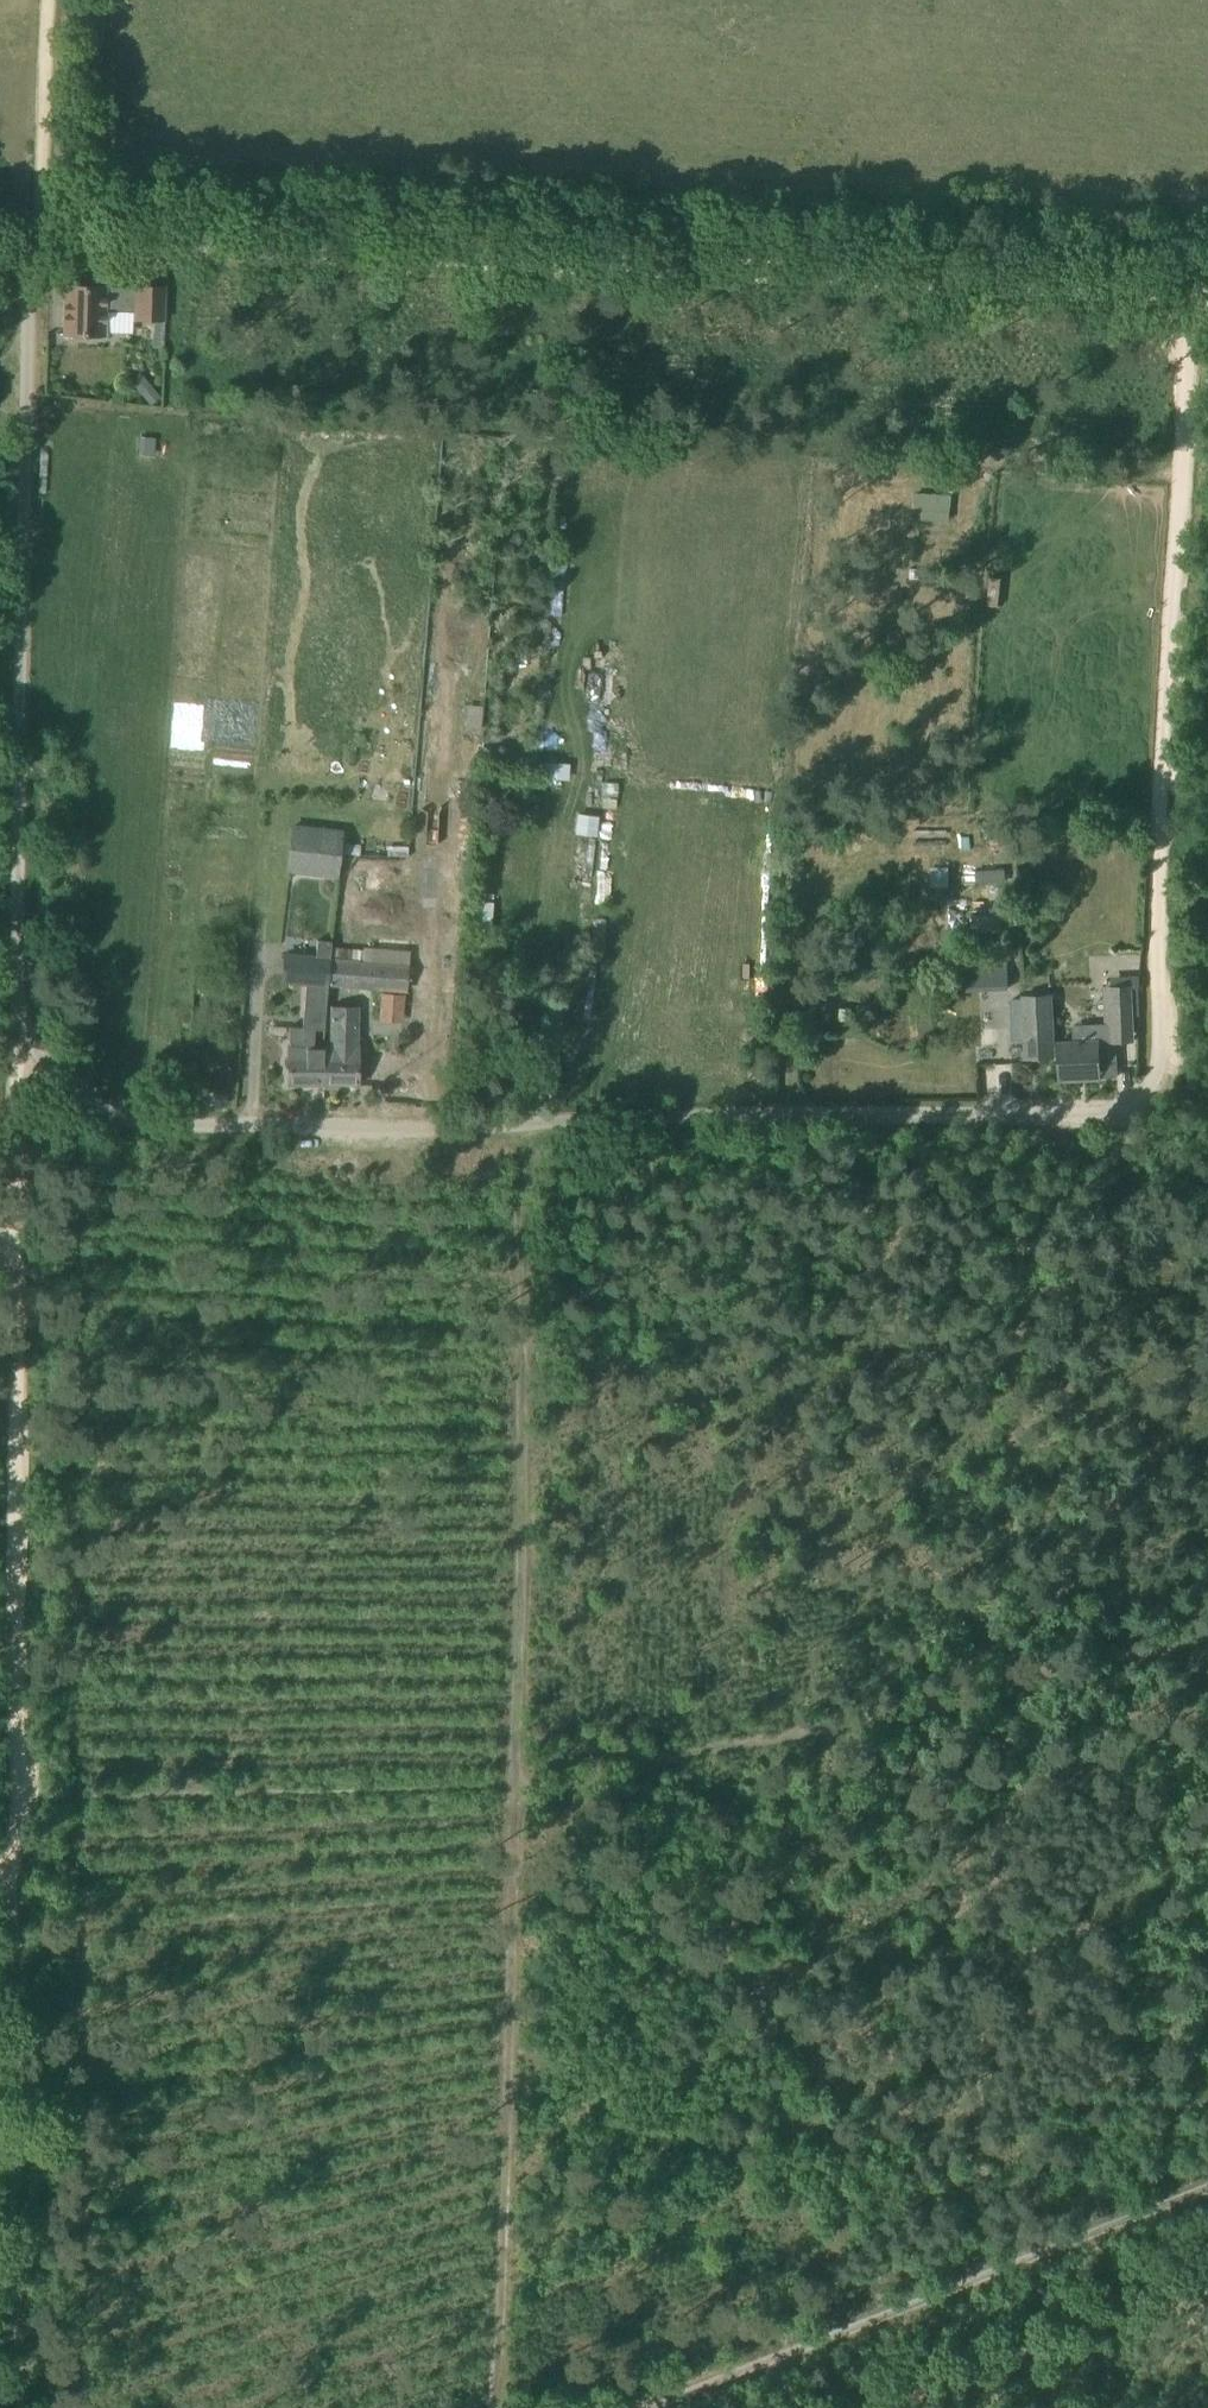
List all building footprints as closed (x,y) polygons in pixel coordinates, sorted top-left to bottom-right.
[(166,287),(135,286),(135,287),(99,286),(99,283),(96,283),(96,286),(86,286),(86,283),(62,282),(61,299),(66,300),(64,334),(107,335),(107,311),(134,312),(134,313),(166,314),(166,287)] [(139,437),(138,455),(155,456),(156,438),(139,437)] [(913,517),(951,518),(952,491),(914,490),(913,517)] [(988,575),(987,604),(999,604),(1000,576),(988,575)] [(469,724),(481,725),(483,704),(471,703),(469,724)] [(596,834),(599,815),(580,813),(577,831),(596,834)] [(343,831),(292,825),(286,873),(338,879),(343,831)] [(344,844),(343,855),(362,856),(362,845),(344,844)] [(974,868),(975,882),(1007,879),(1006,866),(974,868)] [(329,985),(331,959),(332,947),(333,942),(318,940),(315,957),(285,955),(282,982),(306,984),(303,1027),(289,1027),(289,1085),(323,1085),(323,1049),(314,1049),(314,1029),(325,1029),(329,985)] [(331,959),(329,985),(337,986),(359,988),(376,989),(405,992),(407,966),(331,959)] [(1009,986),(1008,966),(962,967),(963,988),(1009,986)] [(1113,1016),(1132,1015),(1131,987),(1112,987),(1113,1016)] [(1116,1039),(1114,1040),(1114,1042),(1060,1044),(1060,1047),(1054,1047),(1052,996),(1023,997),(1026,1058),(1059,1056),(1060,1079),(1117,1077),(1116,1042),(1116,1039)] [(357,1043),(358,1011),(357,1006),(330,1006),(330,1046),(323,1046),(323,1049),(323,1085),(358,1085),(358,1043),(357,1043)]
